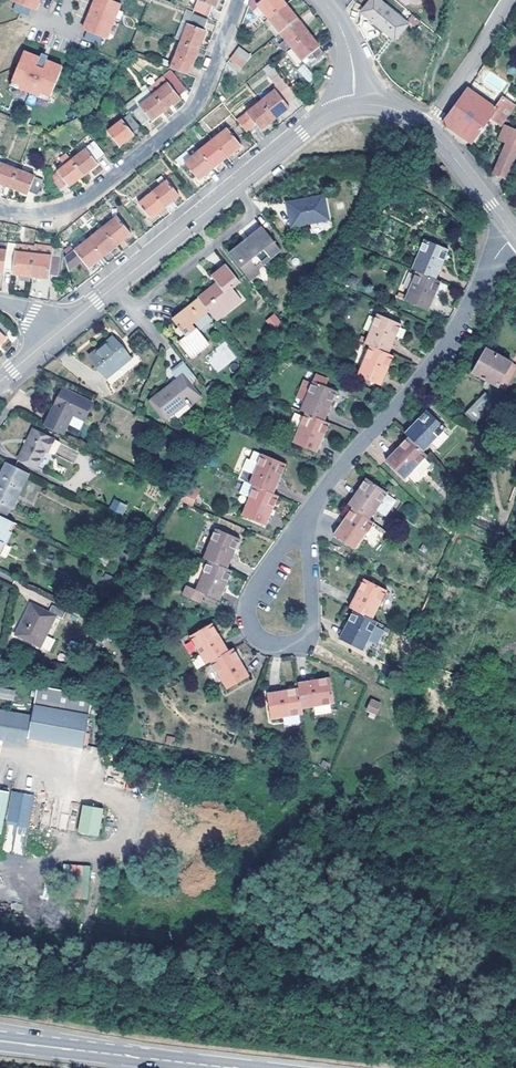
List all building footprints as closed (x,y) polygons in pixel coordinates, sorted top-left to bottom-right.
[(13,8),(29,14),(32,6),(36,7),(39,0),(16,0),(13,8)] [(87,35),(104,41),(107,32),(111,34),(122,0),(95,0),(94,3),(91,2),(87,11),(91,12),(86,25),(90,27),(87,35)] [(196,2),(192,12),(208,18),(213,8),(214,9),(218,0),(197,0),(196,2)] [(284,6),(280,0),(248,0),(246,5),(249,8),(255,4),(267,19),(284,6)] [(267,19),(278,33),(295,19),(284,6),(267,19)] [(384,6),(372,21),(394,40),(407,24),(384,6)] [(192,12),(192,14),(208,20),(208,18),(192,12)] [(208,20),(192,14),(191,15),(208,22),(208,20)] [(191,17),(207,24),(208,22),(191,15),(191,17)] [(186,16),(177,39),(181,41),(191,17),(186,16)] [(191,17),(181,41),(199,49),(206,31),(205,30),(207,24),(191,17)] [(261,23),(272,37),(278,33),(267,19),(261,23)] [(278,33),(289,47),(306,33),(295,19),(278,33)] [(272,37),(284,51),(289,47),(278,33),(272,37)] [(306,67),(309,65),(322,54),(306,33),(289,47),(292,49),(302,62),(306,67)] [(169,69),(187,77),(191,66),(192,66),(199,49),(181,41),(169,69)] [(239,69),(248,58),(243,52),(238,47),(232,54),(227,60),(239,69)] [(292,49),(284,55),(293,67),(299,61),(302,62),(292,49)] [(42,56),(26,50),(15,80),(25,84),(24,87),(27,88),(40,93),(44,94),(45,91),(55,95),(66,65),(49,59),(43,77),(36,74),(42,56)] [(49,59),(42,56),(36,74),(43,77),(49,59)] [(504,90),(510,81),(485,64),(479,74),(504,90)] [(259,102),(273,119),(287,108),(283,102),(295,93),(279,73),(269,81),(273,85),(270,87),(273,92),(259,102)] [(174,77),(167,83),(153,95),(164,110),(178,98),(177,96),(184,90),(174,77)] [(25,84),(15,80),(13,86),(26,91),(27,88),(24,87),(25,84)] [(254,96),(259,102),(273,92),(270,87),(267,85),(254,96)] [(495,107),(469,87),(444,123),(472,143),(491,118),(500,125),(511,109),(500,101),(495,107)] [(44,94),(40,93),(40,95),(53,100),(55,95),(45,91),(44,94)] [(150,121),(164,110),(153,95),(132,112),(143,125),(149,120),(150,121)] [(259,130),(268,123),(273,119),(259,102),(244,114),(235,121),(244,132),(254,124),(259,130)] [(129,114),(106,133),(118,147),(133,136),(131,134),(139,127),(129,114)] [(515,156),(515,129),(506,124),(498,139),(507,144),(494,173),(506,179),(515,156)] [(225,129),(212,140),(225,158),(234,150),(239,146),(225,129)] [(84,149),(70,161),(82,176),(97,165),(95,163),(104,156),(86,135),(78,142),(84,149)] [(197,152),(211,169),(218,163),(225,158),(212,140),(197,152)] [(204,174),(211,169),(197,152),(189,158),(183,163),(197,180),(204,174)] [(183,163),(189,158),(185,153),(177,160),(180,164),(183,163)] [(82,176),(70,161),(50,178),(60,191),(67,185),(69,187),(82,176)] [(8,187),(15,170),(0,164),(0,183),(8,187)] [(42,180),(37,178),(15,170),(8,187),(26,194),(27,191),(36,194),(37,192),(42,180)] [(155,182),(159,187),(165,183),(161,178),(155,182)] [(151,194),(163,208),(170,203),(177,196),(165,182),(165,183),(159,187),(151,194)] [(155,214),(163,208),(151,194),(137,205),(148,219),(155,214)] [(294,225),(296,225),(329,218),(324,196),(309,199),(289,203),(294,225)] [(101,229),(115,246),(120,242),(129,235),(115,217),(101,229)] [(261,226),(228,252),(250,279),(258,271),(256,268),(279,248),(261,226)] [(101,229),(86,240),(101,258),(108,251),(115,246),(101,229)] [(425,239),(413,268),(418,270),(437,279),(450,249),(425,239)] [(86,240),(62,259),(66,273),(81,261),(87,269),(101,258),(86,240)] [(15,242),(6,241),(5,242),(4,251),(1,271),(10,272),(10,275),(18,276),(28,277),(32,245),(22,243),(15,242)] [(32,245),(28,277),(46,279),(47,276),(55,277),(59,248),(51,247),(42,246),(32,245)] [(217,283),(199,298),(209,310),(212,314),(226,303),(228,306),(240,296),(229,282),(237,276),(227,264),(213,277),(217,283)] [(429,311),(442,281),(437,279),(418,270),(405,301),(429,311)] [(226,303),(212,314),(216,319),(242,298),(240,296),(228,306),(226,303)] [(209,310),(199,298),(172,318),(186,335),(178,341),(184,349),(190,348),(204,335),(197,327),(195,327),(193,323),(209,310)] [(377,313),(365,343),(370,345),(390,353),(403,324),(377,313)] [(266,323),(276,330),(282,321),(272,314),(266,323)] [(111,336),(86,356),(103,376),(128,358),(111,336)] [(191,349),(186,350),(192,358),(211,343),(205,336),(191,349)] [(216,371),(236,359),(227,344),(206,356),(216,371)] [(382,385),(395,355),(390,353),(370,345),(358,375),(382,385)] [(507,390),(515,373),(515,364),(487,348),(474,372),(507,390)] [(110,383),(138,364),(135,359),(106,379),(110,383)] [(190,381),(196,376),(184,361),(172,371),(179,379),(152,401),(165,419),(186,401),(191,407),(203,397),(190,381)] [(314,380),(325,385),(327,379),(316,374),(314,380)] [(306,398),(314,380),(307,378),(299,395),(306,398)] [(306,412),(325,421),(338,391),(325,385),(314,380),(306,398),(301,410),(306,412)] [(61,388),(42,425),(60,433),(65,423),(71,413),(82,419),(90,402),(61,388)] [(474,422),(495,401),(487,394),(467,414),(474,422)] [(428,410),(405,433),(409,437),(425,451),(447,428),(428,410)] [(318,452),(330,423),(325,421),(306,412),(294,442),(318,452)] [(71,413),(65,423),(78,430),(82,419),(71,413)] [(31,427),(16,457),(34,466),(43,448),(51,453),(57,441),(31,427)] [(406,478),(428,455),(425,451),(409,437),(387,460),(406,478)] [(262,453),(250,482),(255,485),(275,493),(287,464),(262,453)] [(0,469),(0,515),(2,516),(7,506),(9,507),(25,472),(4,461),(0,469)] [(367,478),(349,504),(353,507),(370,519),(378,510),(386,515),(397,500),(388,494),(389,493),(367,478)] [(188,485),(181,501),(192,506),(199,490),(188,485)] [(267,525),(280,496),(275,493),(255,485),(243,515),(267,525)] [(114,499),(109,509),(123,515),(128,505),(114,499)] [(357,549),(375,523),(370,519),(353,507),(335,533),(357,549)] [(3,542),(9,531),(6,529),(10,520),(2,516),(0,515),(0,541),(3,542)] [(209,560),(229,568),(241,538),(217,529),(204,558),(209,560)] [(221,600),(233,570),(229,568),(209,560),(197,590),(221,600)] [(365,578),(350,607),(354,609),(374,619),(388,590),(365,578)] [(57,615),(63,618),(67,611),(53,605),(49,611),(32,603),(17,634),(41,647),(57,615)] [(363,650),(379,622),(374,619),(354,609),(340,638),(363,650)] [(190,636),(206,664),(211,661),(229,651),(213,622),(190,636)] [(250,676),(234,648),(229,651),(211,661),(228,689),(250,676)] [(330,677),(298,682),(299,688),(303,708),(335,704),(330,677)] [(15,691),(0,687),(0,698),(13,701),(15,691)] [(303,708),(299,688),(268,692),(272,719),(304,714),(303,708)] [(38,689),(35,705),(90,715),(92,699),(38,689)] [(381,705),(371,700),(366,710),(377,714),(381,705)] [(84,748),(90,715),(35,705),(33,716),(0,710),(0,739),(28,744),(29,738),(84,748)] [(0,789),(0,833),(3,833),(10,791),(0,789)] [(36,795),(14,791),(3,851),(25,855),(36,795)] [(103,810),(82,807),(78,835),(99,838),(103,810)] [(88,899),(89,865),(68,864),(68,899),(88,899)]
